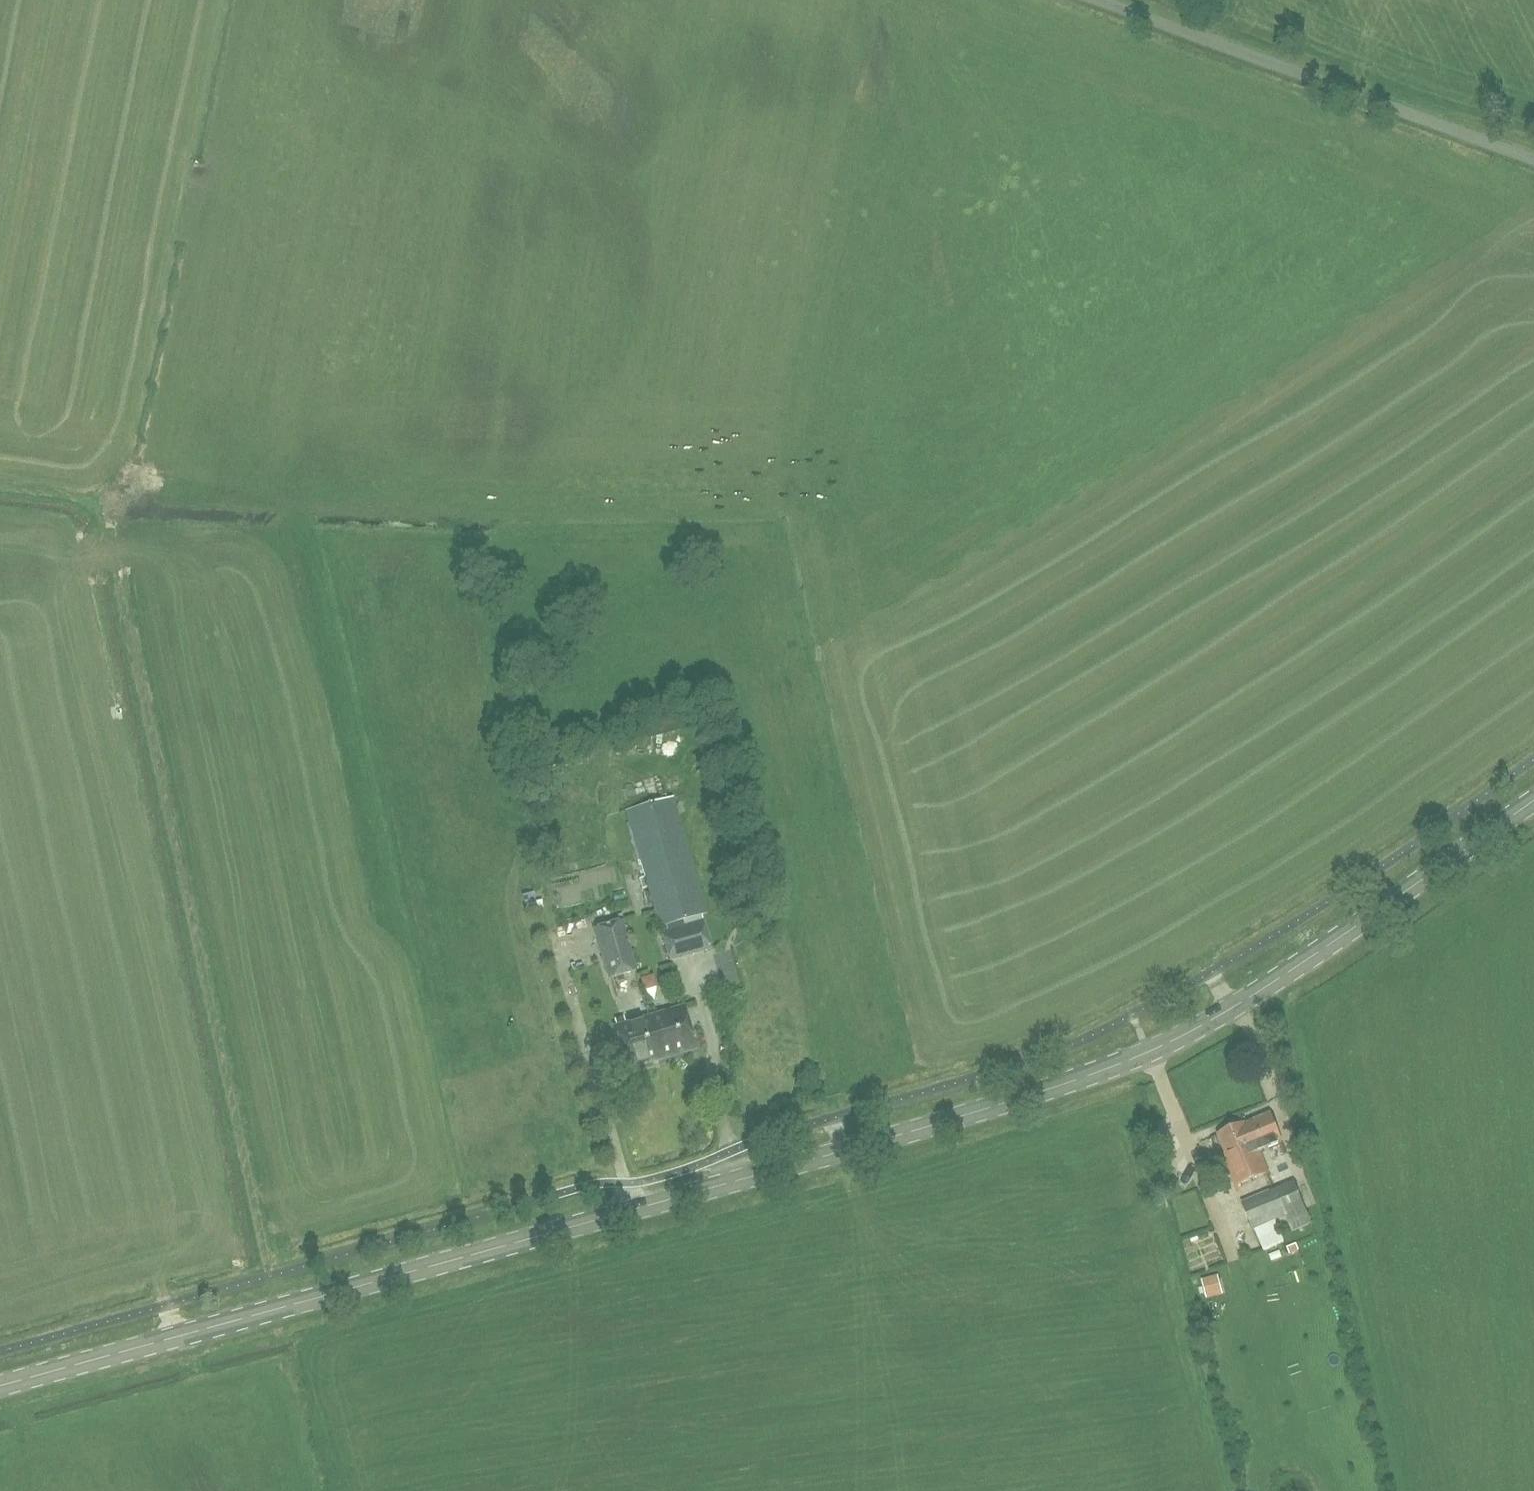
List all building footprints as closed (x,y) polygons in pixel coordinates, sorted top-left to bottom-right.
[(646,895),(656,928),(665,925),(667,932),(684,927),(682,920),(706,913),(672,797),(626,810),(650,894),(646,895)] [(630,947),(621,919),(593,927),(607,977),(636,969),(633,959),(644,956),(641,944),(630,947)] [(661,958),(707,944),(701,923),(655,937),(661,958)] [(648,1017),(661,1058),(695,1048),(683,1007),(648,1017)] [(626,1068),(661,1058),(648,1017),(614,1027),(626,1068)] [(1282,1142),(1270,1114),(1245,1125),(1245,1124),(1219,1135),(1226,1153),(1223,1155),(1236,1186),(1269,1173),(1260,1151),(1282,1142)] [(1276,1190),(1243,1203),(1254,1229),(1275,1220),(1280,1231),(1290,1227),(1292,1232),(1312,1224),(1295,1182),(1276,1190)]
